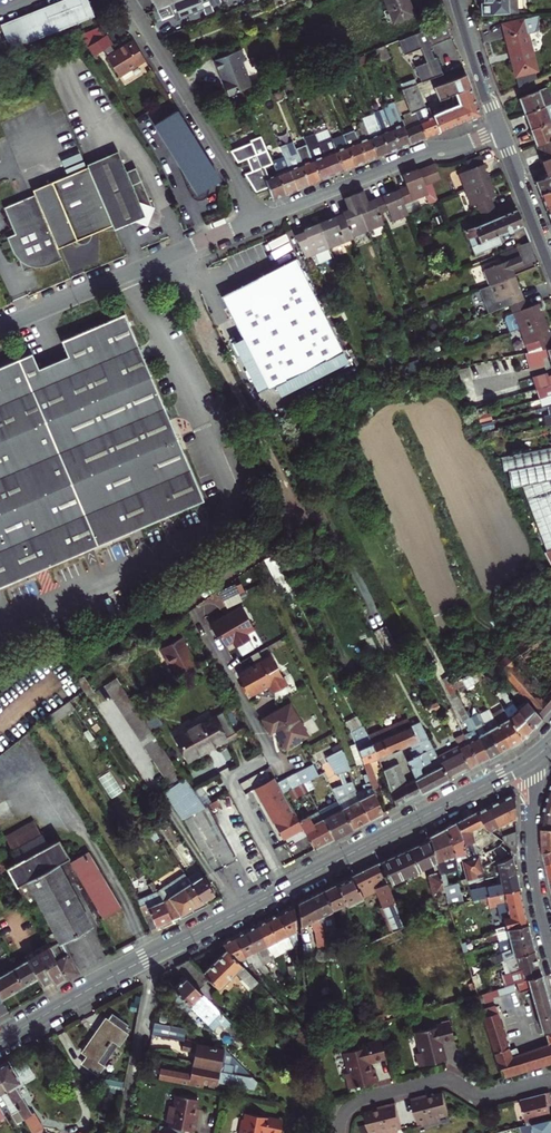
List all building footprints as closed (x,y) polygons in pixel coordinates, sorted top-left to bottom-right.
[(8,51),(92,18),(84,0),(63,0),(0,25),(0,31),(5,43),(8,51)] [(153,1),(157,10),(181,0),(152,0),(153,1)] [(157,10),(159,14),(161,20),(174,15),(178,14),(186,17),(204,10),(206,15),(214,12),(212,7),(222,3),(221,0),(181,0),(157,10)] [(394,22),(415,14),(409,0),(386,0),(394,22)] [(484,3),(481,3),(481,7),(481,12),(517,11),(517,0),(484,0),(484,3)] [(501,23),(514,75),(533,70),(536,69),(527,32),(533,31),(535,23),(535,16),(508,17),(509,20),(501,23)] [(453,36),(447,20),(398,39),(404,55),(421,48),(427,62),(416,66),(422,82),(443,74),(436,56),(434,57),(431,49),(433,48),(432,45),(453,36)] [(79,34),(87,46),(105,34),(99,26),(79,34)] [(119,78),(145,61),(132,39),(113,51),(109,45),(111,44),(105,34),(87,46),(93,55),(103,49),(107,55),(105,56),(119,78)] [(390,57),(385,45),(376,49),(378,54),(380,61),(390,57)] [(366,58),(378,54),(376,49),(364,53),(366,58)] [(241,50),(215,60),(222,79),(224,78),(226,83),(224,84),(229,96),(252,86),(243,62),(246,61),(241,50)] [(363,59),(361,55),(352,58),(356,67),(364,64),(361,60),(363,59)] [(356,68),(356,67),(352,58),(341,63),(345,73),(356,68)] [(345,73),(341,63),(330,67),(335,81),(346,76),(345,73)] [(533,70),(514,75),(517,85),(535,77),(533,70)] [(451,80),(434,87),(440,100),(444,99),(448,97),(448,96),(456,93),(471,87),(469,82),(466,74),(451,80)] [(416,112),(426,108),(417,83),(402,89),(411,114),(416,112)] [(481,115),(471,87),(456,93),(460,105),(435,116),(441,131),(481,115)] [(550,103),(550,99),(546,87),(518,98),(521,106),(524,113),(550,103)] [(298,125),(287,99),(279,102),(289,128),(298,125)] [(524,113),(527,123),(530,130),(550,121),(550,103),(524,113)] [(326,108),(320,111),(324,121),(330,119),(326,108)] [(434,115),(433,115),(430,109),(427,110),(426,108),(416,112),(417,114),(426,138),(434,134),(441,131),(435,116),(434,115)] [(218,178),(176,111),(157,123),(198,190),(215,180),(218,178)] [(406,146),(411,144),(402,119),(399,112),(399,111),(388,115),(400,148),(406,146)] [(402,119),(411,144),(420,140),(426,138),(417,114),(402,119)] [(400,148),(388,115),(376,120),(389,153),(395,150),(400,148)] [(382,155),(389,153),(376,120),(375,116),(371,117),(373,124),(366,126),(378,157),(382,155)] [(331,121),(325,123),(331,137),(332,142),(338,140),(331,121)] [(378,157),(366,126),(364,121),(359,122),(361,129),(355,131),(367,161),(372,159),(378,157)] [(535,145),(550,139),(550,121),(530,130),(533,138),(535,145)] [(198,190),(157,123),(153,125),(177,163),(190,195),(192,197),(195,199),(197,199),(201,199),(203,198),(205,196),(207,194),(208,191),(208,189),(217,183),(215,180),(198,190)] [(274,131),(279,143),(290,139),(285,127),(274,131)] [(362,164),(367,161),(355,131),(354,129),(342,134),(347,145),(355,166),(362,164)] [(258,192),(268,188),(264,178),(260,168),(272,163),(268,152),(266,148),(261,136),(253,140),(254,142),(233,150),(240,162),(249,158),(256,170),(248,173),(258,192)] [(339,173),(344,171),(336,150),(332,142),(331,137),(319,142),(319,143),(332,176),(339,173)] [(541,160),(550,156),(550,139),(535,145),(538,153),(541,160)] [(308,148),(321,180),(326,178),(332,176),(319,143),(308,148)] [(355,166),(347,145),(336,150),(344,171),(350,169),(355,166)] [(315,183),(321,180),(308,148),(307,146),(295,152),(296,153),(309,185),(315,183)] [(113,231),(114,231),(135,222),(147,226),(153,210),(150,208),(150,206),(140,182),(130,186),(127,177),(117,152),(86,165),(87,168),(113,231)] [(309,185),(296,153),(285,157),(286,161),(298,190),(303,188),(309,185)] [(469,167),(458,172),(465,189),(490,179),(486,168),(480,154),(466,160),(469,167)] [(547,176),(550,174),(550,156),(541,160),(544,169),(547,176)] [(274,166),(276,173),(286,195),(294,191),(298,190),(286,161),(274,166)] [(435,163),(427,166),(433,182),(441,179),(435,163)] [(427,166),(419,170),(425,185),(430,183),(433,182),(427,166)] [(113,231),(87,168),(32,191),(34,195),(57,250),(73,244),(75,246),(79,247),(82,247),(84,246),(85,245),(88,243),(89,240),(89,237),(103,231),(113,231)] [(406,205),(427,197),(430,205),(438,202),(430,183),(425,185),(419,170),(419,168),(406,174),(403,175),(407,185),(399,188),(406,205)] [(130,186),(140,182),(137,173),(127,177),(130,186)] [(286,195),(276,173),(264,178),(268,188),(273,200),(279,198),(286,195)] [(540,195),(550,191),(550,174),(547,176),(534,181),(538,190),(540,195)] [(490,179),(465,189),(471,204),(475,202),(479,212),(494,206),(490,196),(495,194),(492,186),(490,179)] [(406,205),(399,188),(383,195),(376,198),(382,214),(389,210),(393,221),(409,214),(406,205)] [(369,231),(386,224),(382,214),(376,198),(369,201),(365,190),(361,192),(355,194),(369,231)] [(545,207),(550,204),(550,191),(540,195),(542,201),(545,207)] [(369,231),(355,194),(347,197),(345,199),(349,209),(343,211),(344,213),(354,239),(370,232),(369,231)] [(23,273),(36,267),(45,267),(62,261),(57,250),(34,195),(2,208),(12,235),(6,237),(12,253),(17,258),(23,273)] [(479,212),(482,219),(497,213),(494,206),(479,212)] [(499,217),(484,224),(466,231),(475,254),(501,244),(498,235),(523,226),(520,219),(516,209),(499,217)] [(355,241),(354,239),(344,213),(326,220),(320,223),(331,251),(355,241)] [(482,219),(484,224),(499,217),(497,213),(482,219)] [(331,251),(320,223),(308,228),(304,230),(304,232),(295,235),(308,260),(331,251)] [(483,270),(489,285),(515,275),(513,269),(523,265),(519,255),(516,247),(498,255),(501,262),(483,270)] [(222,297),(269,390),(343,351),(296,259),(222,297)] [(519,286),(515,275),(489,285),(478,290),(488,314),(510,306),(524,300),(519,286)] [(510,306),(519,329),(545,319),(541,309),(538,303),(527,307),(524,300),(510,306)] [(203,499),(124,314),(62,341),(68,356),(38,369),(32,354),(0,367),(0,586),(203,499)] [(545,319),(519,329),(522,337),(515,340),(513,343),(518,355),(525,354),(550,348),(550,334),(550,333),(545,319)] [(525,354),(530,368),(545,365),(542,358),(550,356),(550,357),(550,348),(525,354)] [(549,378),(548,375),(533,380),(536,391),(538,390),(550,386),(550,377),(549,378)] [(547,397),(550,396),(550,386),(538,390),(539,395),(536,396),(537,401),(537,400),(545,398),(547,397)] [(537,401),(535,401),(537,408),(547,405),(545,398),(537,400),(537,401)] [(486,431),(488,439),(500,437),(498,429),(486,431)] [(501,458),(504,471),(509,470),(512,486),(522,484),(550,556),(550,555),(550,447),(501,458)] [(266,562),(273,577),(286,571),(278,556),(266,562)] [(233,589),(220,596),(226,609),(239,603),(233,589)] [(210,626),(212,630),(215,628),(225,646),(232,642),(236,648),(249,641),(246,635),(254,630),(242,608),(210,626)] [(542,718),(550,708),(550,686),(542,696),(516,666),(550,640),(550,620),(523,642),(515,647),(504,656),(493,664),(512,685),(542,718)] [(509,638),(515,647),(523,642),(516,632),(509,638)] [(161,648),(176,675),(196,664),(181,636),(161,648)] [(498,648),(484,657),(490,666),(493,664),(504,656),(498,648)] [(370,657),(375,667),(387,660),(382,650),(370,657)] [(236,675),(249,696),(269,685),(273,692),(286,684),(269,656),(236,675)] [(475,683),(485,678),(482,670),(471,675),(475,683)] [(471,675),(462,680),(465,686),(468,692),(478,687),(475,683),(471,675)] [(86,677),(78,683),(83,691),(87,697),(96,692),(86,677)] [(468,732),(464,734),(479,764),(490,758),(470,719),(455,690),(452,684),(448,677),(443,680),(453,700),(452,700),(463,721),(464,720),(469,727),(466,728),(468,732)] [(104,687),(156,766),(160,772),(165,779),(168,777),(174,786),(184,779),(117,678),(104,687)] [(455,690),(465,686),(462,680),(452,684),(455,690)] [(512,685),(505,690),(533,728),(542,718),(512,685)] [(513,713),(508,717),(522,740),(533,728),(505,690),(500,693),(513,713)] [(425,699),(432,712),(440,708),(437,701),(432,695),(425,699)] [(50,724),(75,707),(70,701),(46,718),(50,724)] [(288,704),(262,719),(270,733),(275,730),(286,749),(308,735),(298,718),(297,718),(288,704)] [(502,706),(491,712),(510,747),(522,740),(508,717),(502,706)] [(451,709),(448,710),(447,712),(454,725),(458,723),(451,709)] [(176,734),(187,756),(234,732),(223,710),(176,734)] [(510,747),(491,712),(490,710),(480,715),(500,753),(510,747)] [(428,718),(425,712),(417,716),(420,723),(428,738),(429,740),(434,737),(425,719),(428,718)] [(500,753),(480,715),(480,714),(470,719),(490,758),(500,753)] [(31,729),(32,731),(34,734),(46,725),(43,720),(31,729)] [(394,752),(409,745),(417,742),(411,727),(408,721),(384,731),(394,752)] [(449,779),(440,762),(429,740),(428,738),(420,723),(411,727),(417,742),(409,745),(411,749),(408,751),(411,759),(407,760),(415,779),(422,793),(449,779)] [(378,759),(394,752),(384,731),(369,738),(372,744),(378,759)] [(479,764),(464,734),(463,732),(454,736),(461,751),(470,768),(479,764)] [(355,742),(342,748),(342,749),(349,770),(353,780),(367,774),(364,764),(358,749),(355,742)] [(378,759),(372,744),(358,749),(364,764),(367,774),(370,782),(370,783),(378,800),(383,798),(369,763),(378,759)] [(349,770),(342,749),(342,748),(325,757),(335,775),(338,774),(342,785),(331,788),(342,808),(353,829),(370,820),(359,800),(355,789),(353,781),(346,783),(342,773),(349,770)] [(461,751),(440,762),(449,779),(470,768),(461,751)] [(12,757),(21,774),(30,769),(21,752),(12,757)] [(21,774),(12,757),(0,763),(0,785),(21,774)] [(422,793),(415,779),(408,783),(399,764),(389,768),(393,779),(405,802),(422,793)] [(318,776),(313,765),(278,784),(284,794),(289,791),(304,783),(310,780),(318,776)] [(393,779),(389,768),(382,771),(395,807),(405,802),(393,779)] [(111,772),(100,779),(112,798),(123,791),(111,772)] [(299,821),(284,794),(278,784),(275,777),(255,788),(283,840),(303,829),(299,821)] [(186,783),(165,796),(181,820),(185,818),(205,807),(185,778),(184,779),(186,783)] [(186,783),(184,779),(174,786),(163,793),(165,796),(186,783)] [(304,783),(308,791),(314,788),(310,780),(304,783)] [(370,820),(384,813),(378,800),(370,783),(370,782),(355,789),(359,800),(370,820)] [(293,798),(295,797),(308,791),(304,783),(289,791),(293,798)] [(544,813),(542,830),(550,830),(550,789),(544,813)] [(308,791),(295,797),(298,802),(296,803),(302,815),(309,811),(311,814),(318,811),(308,791)] [(513,794),(487,807),(497,826),(514,818),(513,794)] [(235,857),(214,816),(208,805),(205,807),(185,818),(201,851),(204,849),(215,870),(233,861),(235,857)] [(487,831),(497,826),(487,807),(475,813),(482,827),(483,828),(487,831)] [(342,808),(331,814),(342,835),(353,829),(342,808)] [(475,813),(456,823),(466,858),(477,855),(470,830),(482,827),(475,813)] [(342,835),(331,814),(322,819),(334,839),(342,835)] [(334,839),(322,819),(313,823),(309,815),(299,821),(303,829),(314,849),(334,839)] [(59,863),(69,857),(58,838),(49,844),(42,831),(40,832),(33,820),(4,836),(11,848),(9,849),(16,862),(6,867),(28,909),(39,903),(57,935),(45,942),(46,944),(64,978),(77,972),(60,941),(68,937),(69,939),(85,931),(83,928),(92,924),(59,863)] [(460,860),(466,858),(456,823),(446,828),(454,854),(454,862),(461,861),(460,860)] [(456,870),(454,862),(454,854),(446,828),(428,837),(429,839),(436,863),(438,871),(439,875),(443,874),(456,870)] [(543,853),(550,851),(550,830),(542,830),(543,853)] [(515,832),(502,836),(505,840),(502,842),(514,854),(515,853),(515,832)] [(478,856),(481,866),(494,859),(496,861),(512,855),(490,837),(483,842),(489,850),(478,856)] [(429,839),(381,863),(390,885),(436,863),(429,839)] [(82,853),(116,911),(121,908),(88,850),(82,853)] [(546,865),(550,863),(550,851),(543,853),(546,865)] [(104,918),(116,911),(82,853),(71,860),(104,918)] [(477,855),(466,858),(460,860),(461,861),(464,875),(482,870),(481,866),(478,856),(477,855)] [(512,855),(496,863),(499,876),(515,872),(512,855)] [(195,865),(184,873),(186,877),(198,869),(195,865)] [(336,885),(347,906),(362,898),(358,889),(371,882),(374,889),(392,932),(404,927),(383,876),(382,876),(377,865),(336,885)] [(186,877),(202,901),(214,894),(211,890),(206,882),(198,869),(186,877)] [(444,892),(439,875),(438,871),(429,874),(427,876),(432,894),(434,895),(444,892)] [(477,891),(479,898),(519,888),(515,872),(499,876),(500,883),(477,888),(477,891)] [(172,921),(202,901),(186,877),(184,873),(157,892),(172,921)] [(444,892),(448,905),(465,901),(461,885),(447,889),(443,874),(439,875),(444,892)] [(172,921),(157,892),(151,882),(148,884),(153,893),(136,900),(150,931),(172,921)] [(336,885),(322,892),(332,911),(337,909),(340,912),(341,920),(350,918),(347,906),(336,885)] [(499,903),(506,930),(527,925),(519,888),(479,898),(480,904),(495,899),(496,903),(499,903)] [(469,893),(471,899),(479,898),(477,891),(469,893)] [(332,911),(322,892),(307,900),(322,928),(330,924),(325,915),(332,911)] [(324,942),(322,928),(307,900),(297,905),(300,927),(310,923),(314,934),(316,944),(324,942)] [(293,906),(276,915),(294,948),(297,946),(293,906)] [(276,915),(266,920),(283,953),(290,950),(294,948),(276,915)] [(495,929),(496,932),(502,931),(499,916),(494,917),(497,928),(495,929)] [(283,953),(266,920),(256,925),(269,953),(267,954),(270,960),(273,958),(283,953)] [(256,925),(245,931),(262,964),(265,963),(270,960),(267,954),(269,953),(256,925)] [(527,925),(506,930),(502,931),(496,932),(496,934),(498,939),(498,942),(508,939),(529,933),(527,925)] [(245,931),(234,937),(248,964),(251,963),(254,968),(256,967),(262,964),(245,931)] [(306,931),(300,932),(303,954),(311,953),(309,941),(307,942),(306,931)] [(508,939),(510,947),(531,941),(529,933),(508,939)] [(487,942),(498,939),(496,934),(485,937),(487,942)] [(248,964),(234,937),(221,944),(227,950),(247,972),(251,969),(254,968),(251,963),(248,964)] [(463,953),(475,949),(471,940),(460,943),(463,953)] [(492,966),(509,958),(534,950),(531,941),(510,947),(511,950),(489,957),(492,966)] [(13,968),(23,986),(37,977),(43,986),(52,981),(54,985),(64,978),(46,944),(24,957),(27,960),(13,968)] [(250,988),(257,982),(253,978),(247,972),(227,950),(203,974),(189,960),(176,967),(185,977),(198,990),(211,982),(218,990),(235,973),(250,988)] [(477,952),(480,961),(486,958),(483,950),(477,952)] [(497,988),(516,982),(540,974),(534,950),(509,958),(513,972),(504,975),(503,972),(498,974),(499,976),(494,978),(496,983),(497,988)] [(301,977),(298,951),(292,952),(295,977),(301,977)] [(468,967),(475,989),(483,987),(475,964),(468,967)] [(289,977),(295,976),(293,965),(287,966),(289,977)] [(23,986),(13,968),(10,971),(0,976),(0,999),(23,986)] [(247,972),(253,978),(256,976),(251,969),(247,972)] [(544,1033),(550,1031),(550,1013),(540,974),(516,982),(518,992),(528,988),(542,1033),(544,1033)] [(198,990),(185,977),(173,989),(206,1024),(213,1018),(220,1025),(224,1030),(230,1024),(198,990)] [(86,1056),(81,1064),(96,1075),(102,1066),(96,1062),(111,1041),(116,1045),(118,1047),(126,1035),(122,1032),(127,1025),(110,1013),(105,1020),(104,1020),(81,1053),(86,1056)] [(482,1017),(494,1053),(508,1048),(497,1013),(482,1017)] [(213,1018),(206,1024),(212,1031),(220,1025),(213,1018)] [(412,1049),(416,1063),(443,1056),(438,1038),(452,1034),(448,1020),(440,1022),(439,1019),(424,1023),(425,1025),(413,1028),(418,1047),(412,1049)] [(186,1029),(153,1023),(151,1035),(183,1042),(186,1029)] [(230,1024),(224,1030),(242,1048),(248,1042),(230,1024)] [(367,1062),(371,1061),(384,1058),(380,1039),(360,1044),(361,1048),(343,1052),(347,1072),(343,1073),(346,1088),(376,1082),(373,1069),(369,1070),(367,1062)] [(102,1066),(116,1045),(111,1041),(96,1062),(102,1066)] [(195,1053),(193,1066),(231,1074),(233,1065),(222,1063),(224,1050),(183,1042),(181,1051),(195,1053)] [(511,1057),(497,1062),(502,1077),(550,1062),(550,1043),(547,1044),(511,1057)] [(494,1053),(497,1062),(511,1057),(508,1048),(494,1053)] [(0,1066),(0,1082),(24,1123),(30,1132),(33,1132),(39,1126),(32,1113),(30,1114),(14,1087),(19,1084),(18,1083),(32,1075),(23,1060),(10,1068),(7,1062),(0,1066)] [(190,1080),(160,1075),(159,1079),(202,1087),(203,1082),(217,1085),(218,1082),(251,1089),(253,1079),(252,1078),(231,1074),(193,1066),(190,1077),(190,1080)] [(161,1071),(160,1075),(190,1080),(190,1077),(161,1071)] [(102,1091),(121,1095),(124,1083),(104,1079),(102,1091)] [(1,1099),(18,1127),(24,1123),(0,1082),(0,1100),(1,1099)] [(526,1125),(550,1118),(550,1117),(548,1106),(544,1093),(520,1099),(526,1125)] [(194,1115),(196,1109),(198,1100),(175,1096),(173,1106),(168,1106),(165,1122),(170,1123),(169,1128),(194,1132),(198,1116),(194,1115)] [(442,1098),(428,1102),(422,1103),(422,1101),(411,1103),(418,1131),(422,1130),(423,1131),(439,1127),(438,1123),(448,1121),(442,1098)] [(384,1110),(384,1113),(379,1114),(364,1118),(367,1132),(401,1132),(394,1107),(384,1110)] [(233,1132),(259,1132),(259,1130),(274,1131),(276,1114),(238,1111),(237,1117),(234,1117),(233,1132)] [(526,1125),(511,1128),(512,1132),(550,1132),(550,1118),(526,1125)]
